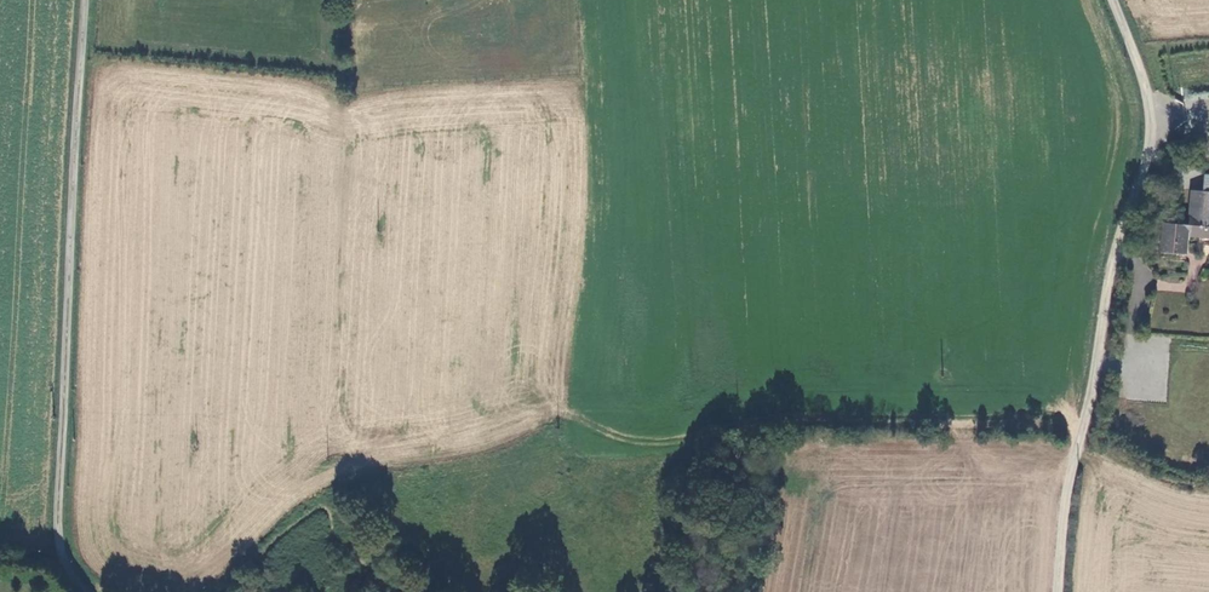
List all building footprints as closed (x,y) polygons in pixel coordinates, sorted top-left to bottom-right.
[(1188,226),(1163,224),(1160,252),(1151,251),(1150,258),(1165,260),(1179,261),(1180,259),(1185,259),(1187,235),(1208,237),(1208,192),(1191,190),(1188,226)] [(1179,291),(1180,282),(1157,280),(1156,289),(1179,291)]
